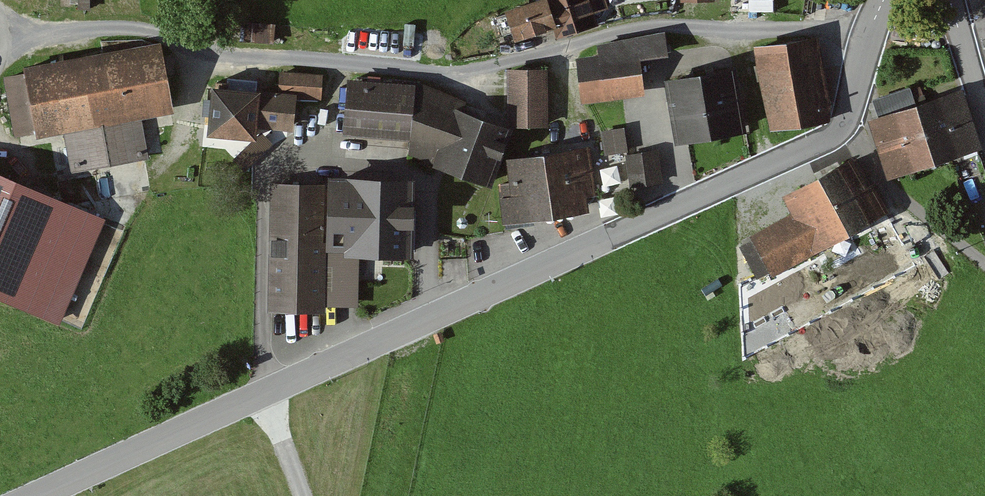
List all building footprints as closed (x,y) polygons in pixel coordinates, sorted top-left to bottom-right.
[(541,0),(539,0),(503,11),(503,12),(493,15),(498,34),(500,39),(511,36),(511,37),(545,26),(544,26),(549,24),(541,0)] [(549,24),(544,26),(545,26),(549,25),(553,36),(592,24),(588,10),(602,6),(600,0),(541,0),(549,24)] [(237,39),(267,41),(269,26),(238,24),(237,39)] [(669,56),(666,35),(595,44),(597,59),(579,61),(585,101),(643,93),(638,60),(669,56)] [(773,128),(820,121),(805,39),(759,46),(773,128)] [(61,118),(70,166),(70,167),(140,154),(131,106),(165,99),(156,54),(134,59),(133,50),(98,56),(99,66),(78,70),(76,58),(23,67),(24,73),(4,77),(14,133),(34,130),(33,124),(61,118)] [(540,71),(507,71),(507,103),(506,125),(540,125),(540,71)] [(673,137),(681,135),(738,126),(728,71),(664,82),(673,137)] [(275,93),(315,95),(317,76),(277,73),(275,93)] [(406,133),(410,90),(363,86),(364,78),(351,77),(348,85),(347,85),(344,128),(406,133)] [(250,122),(284,125),(286,96),(275,95),(221,90),(222,82),(213,81),(212,89),(210,89),(206,132),(249,136),(250,122)] [(486,180),(504,131),(455,113),(459,104),(414,84),(410,90),(406,133),(406,137),(439,149),(446,152),(441,163),(486,180)] [(875,98),(897,165),(935,153),(920,106),(915,108),(909,88),(875,98)] [(962,93),(920,106),(935,153),(977,139),(962,93)] [(627,150),(623,130),(601,134),(605,154),(627,150)] [(592,193),(586,152),(585,146),(503,159),(506,183),(496,184),(500,218),(500,217),(502,227),(529,223),(527,213),(577,206),(576,195),(592,193)] [(626,157),(630,187),(660,183),(656,153),(626,157)] [(809,247),(867,215),(878,209),(851,159),(784,197),(794,215),(809,247)] [(0,179),(0,297),(55,320),(98,220),(0,179)] [(326,251),(405,253),(405,183),(329,182),(329,189),(326,251)] [(318,251),(326,251),(329,189),(319,189),(319,186),(270,185),(268,307),(317,308),(318,251)] [(794,215),(753,237),(751,238),(737,246),(753,277),(768,269),(809,247),(794,215)]
